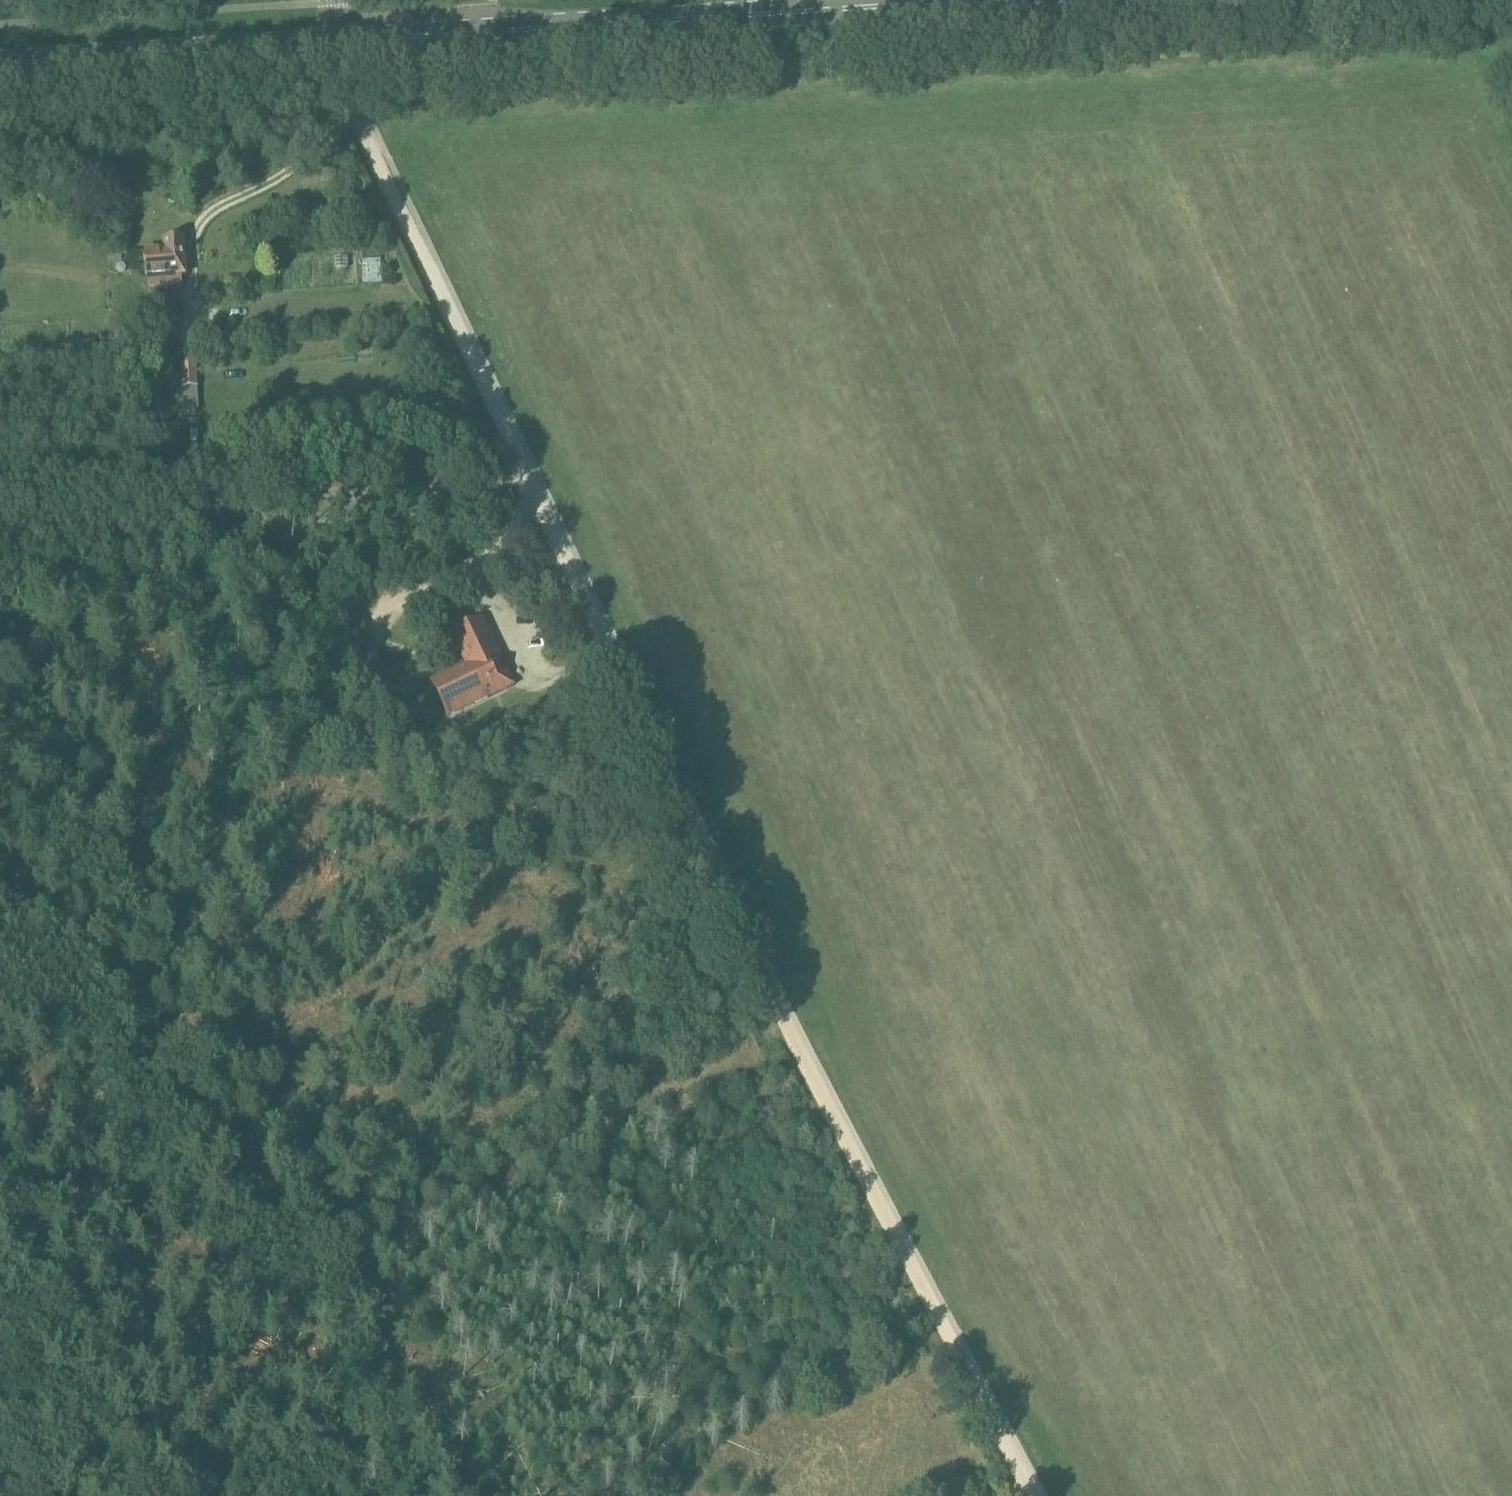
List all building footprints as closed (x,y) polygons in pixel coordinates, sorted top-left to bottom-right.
[(166,253),(146,254),(148,278),(155,278),(156,290),(181,288),(180,276),(184,276),(182,242),(166,243),(166,253)] [(181,390),(183,390),(184,403),(197,402),(197,389),(199,388),(197,362),(179,363),(181,390)] [(452,634),(466,664),(457,669),(474,704),(514,685),(483,619),(452,634)] [(474,704),(457,669),(431,681),(448,716),(474,704)]
